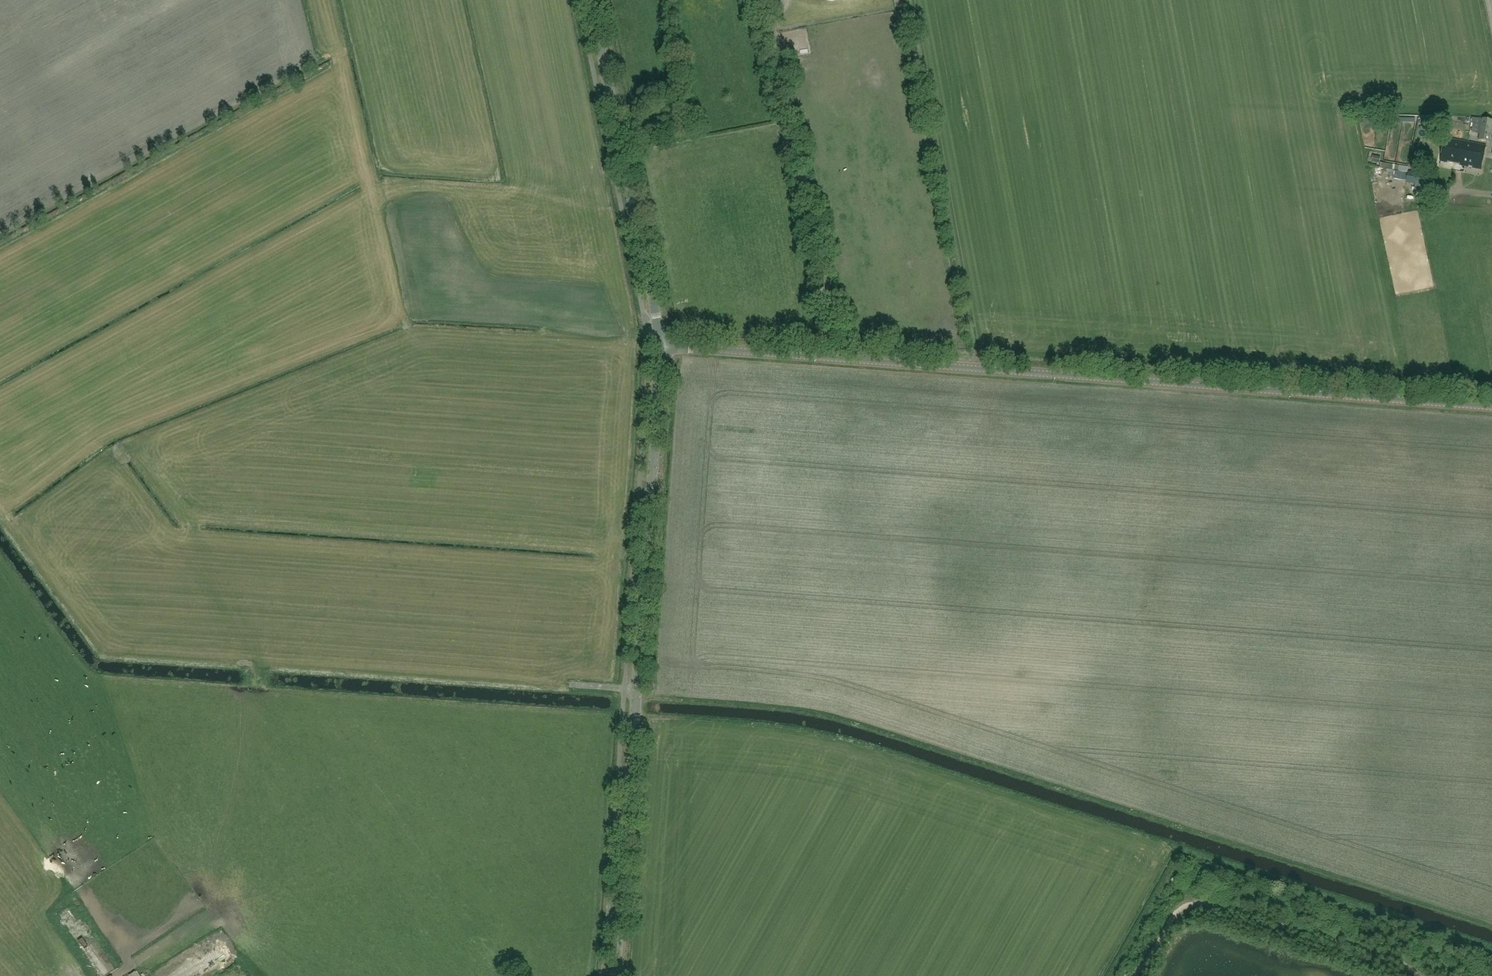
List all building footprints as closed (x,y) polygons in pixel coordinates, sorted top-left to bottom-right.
[(1491,133),(1491,119),(1484,118),(1479,139),(1490,142),(1491,133)] [(1441,159),(1460,163),(1482,169),(1487,145),(1446,137),(1441,159)] [(1426,192),(1428,174),(1409,171),(1407,184),(1416,185),(1415,191),(1426,192)] [(78,935),(82,932),(69,916),(65,919),(78,935)] [(96,944),(86,949),(89,957),(100,952),(96,944)]
